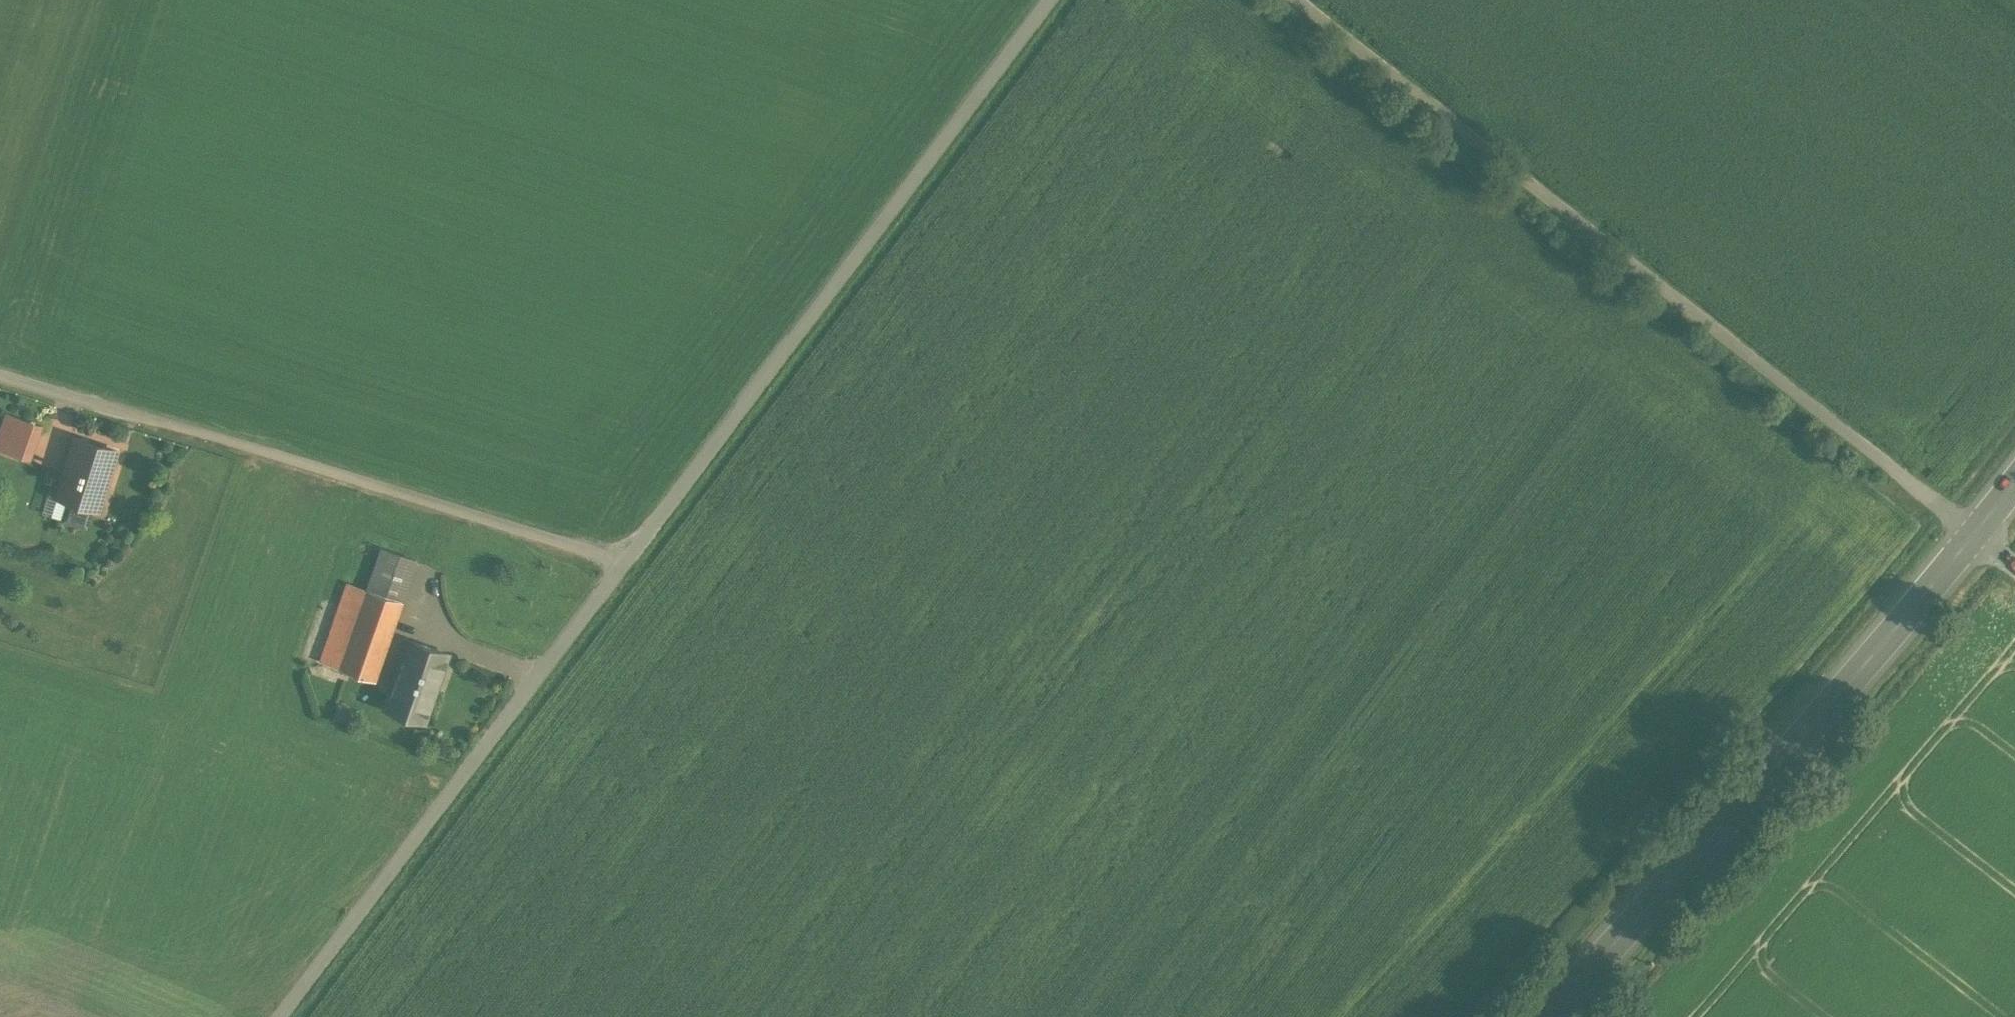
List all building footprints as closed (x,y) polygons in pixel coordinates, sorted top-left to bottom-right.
[(6,414),(0,430),(0,446),(22,453),(32,423),(6,414)] [(116,449),(74,436),(56,495),(98,508),(116,449)] [(91,507),(71,504),(68,517),(89,520),(91,507)] [(415,559),(381,547),(367,588),(401,600),(415,559)] [(347,581),(320,660),(339,666),(355,620),(367,588),(347,581)] [(401,600),(367,588),(355,620),(389,632),(390,630),(390,631),(401,600)] [(389,632),(355,620),(339,666),(374,678),(390,631),(390,630),(389,632)] [(447,652),(407,638),(383,706),(423,720),(447,652)]
